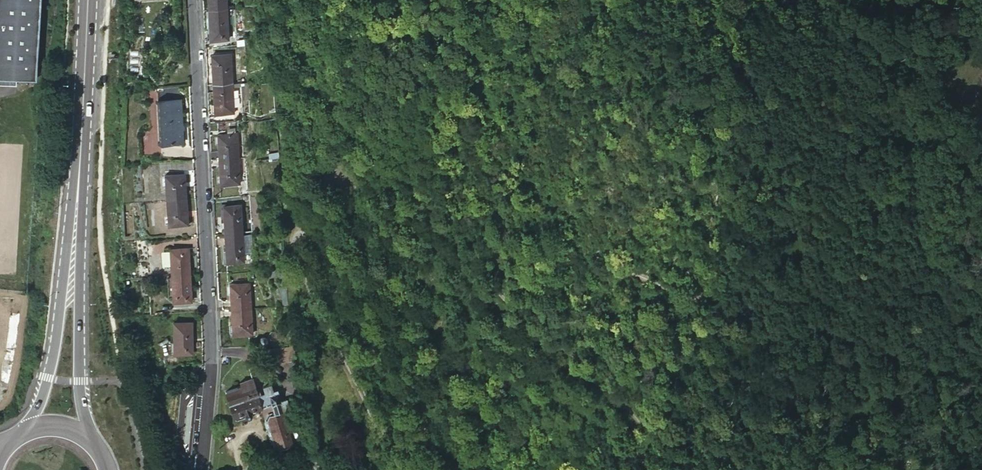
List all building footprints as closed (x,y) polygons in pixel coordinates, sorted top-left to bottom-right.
[(15,82),(15,76),(35,77),(40,0),(0,0),(0,81),(15,82)] [(211,10),(230,9),(230,0),(211,0),(211,10)] [(230,9),(211,10),(213,39),(231,39),(230,9)] [(234,55),(214,55),(215,84),(235,83),(234,55)] [(235,83),(215,84),(216,113),(236,113),(235,83)] [(161,109),(163,141),(185,140),(183,107),(161,109)] [(240,134),(220,135),(221,160),(241,159),(240,134)] [(241,159),(221,160),(222,184),(242,183),(241,159)] [(187,173),(167,174),(168,198),(188,197),(187,173)] [(188,197),(168,198),(170,225),(190,223),(188,197)] [(243,206),(226,207),(227,234),(245,233),(243,206)] [(245,233),(227,234),(229,262),(246,261),(245,233)] [(190,247),(171,248),(172,274),(191,273),(190,247)] [(191,273),(172,274),(174,300),(193,299),(191,273)] [(233,309),(252,308),(251,283),(231,284),(233,309)] [(234,335),(253,334),(252,308),(233,309),(234,335)] [(175,322),(176,352),(194,352),(194,322),(175,322)] [(269,338),(268,336),(267,335),(266,335),(264,335),(262,336),(261,337),(261,338),(261,339),(262,341),(263,342),(265,343),(267,343),(269,341),(269,340),(269,338)] [(294,362),(292,345),(269,348),(272,366),(281,365),(281,364),(294,362)] [(280,404),(283,404),(280,393),(277,394),(273,384),(265,387),(267,393),(260,395),(257,384),(256,385),(254,380),(238,385),(239,390),(228,393),(235,418),(238,417),(238,420),(247,417),(249,419),(253,418),(254,414),(254,412),(264,408),(276,447),(280,450),(289,447),(291,444),(289,438),(291,437),(283,412),(280,404)] [(280,404),(283,412),(292,409),(290,401),(283,404),(280,404)]
